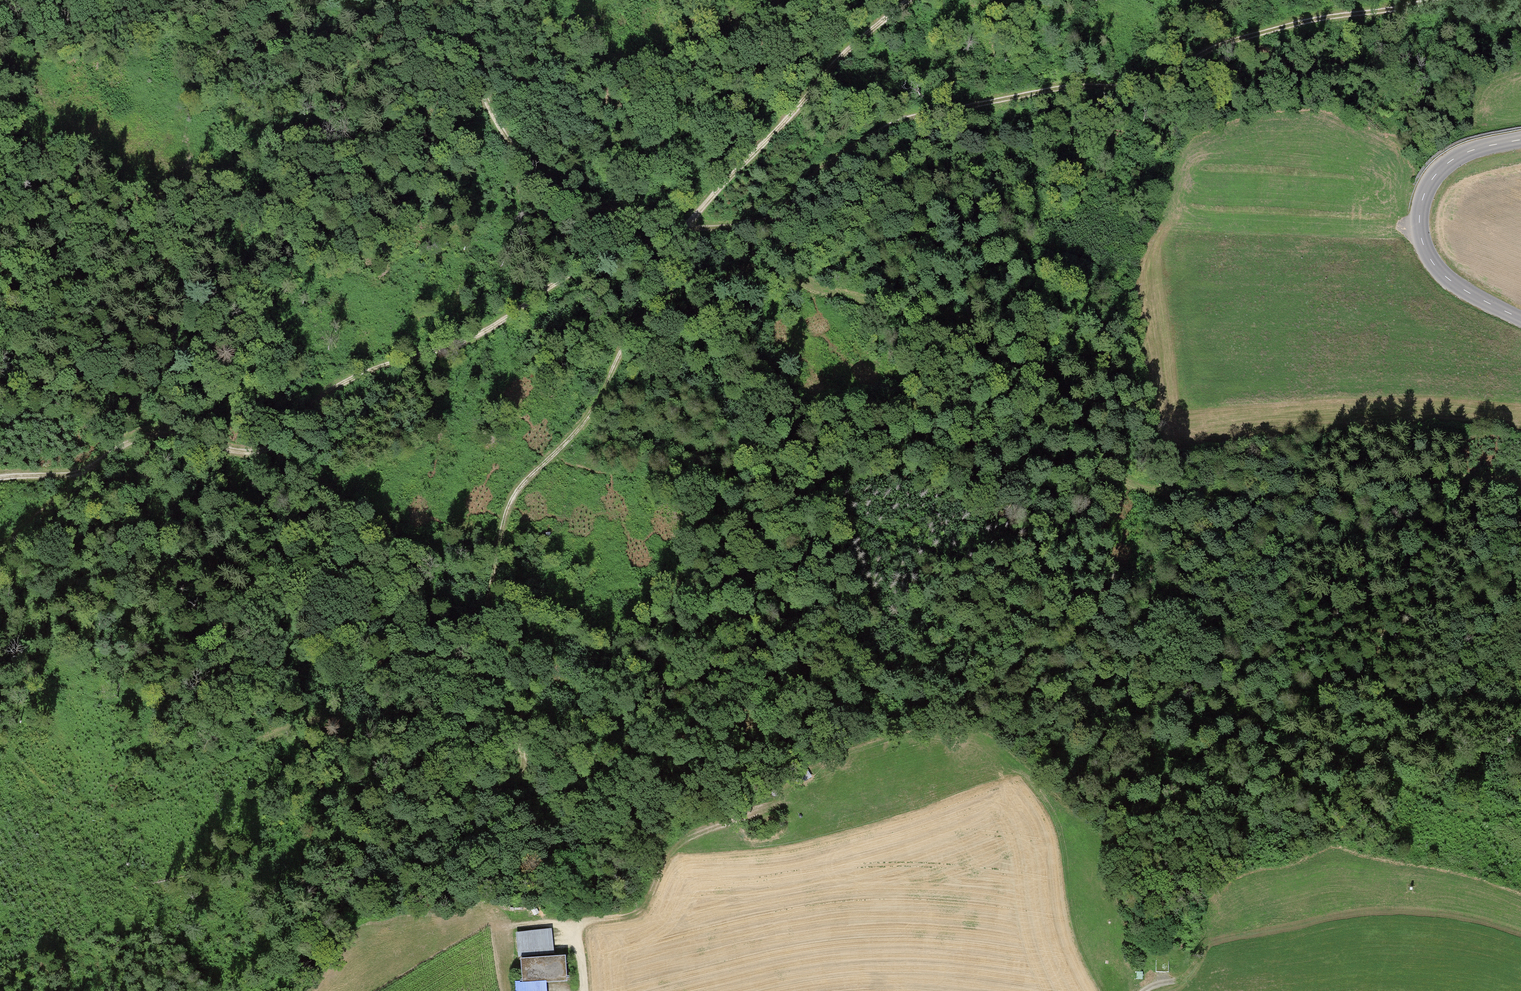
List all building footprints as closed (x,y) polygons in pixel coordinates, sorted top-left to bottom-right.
[(803,771),(792,778),(798,786),(808,779),(803,771)] [(550,936),(520,937),(521,957),(551,956),(550,936)] [(1169,959),(1156,959),(1156,972),(1169,972),(1169,959)] [(566,965),(524,966),(524,988),(546,987),(566,987),(566,965)]
